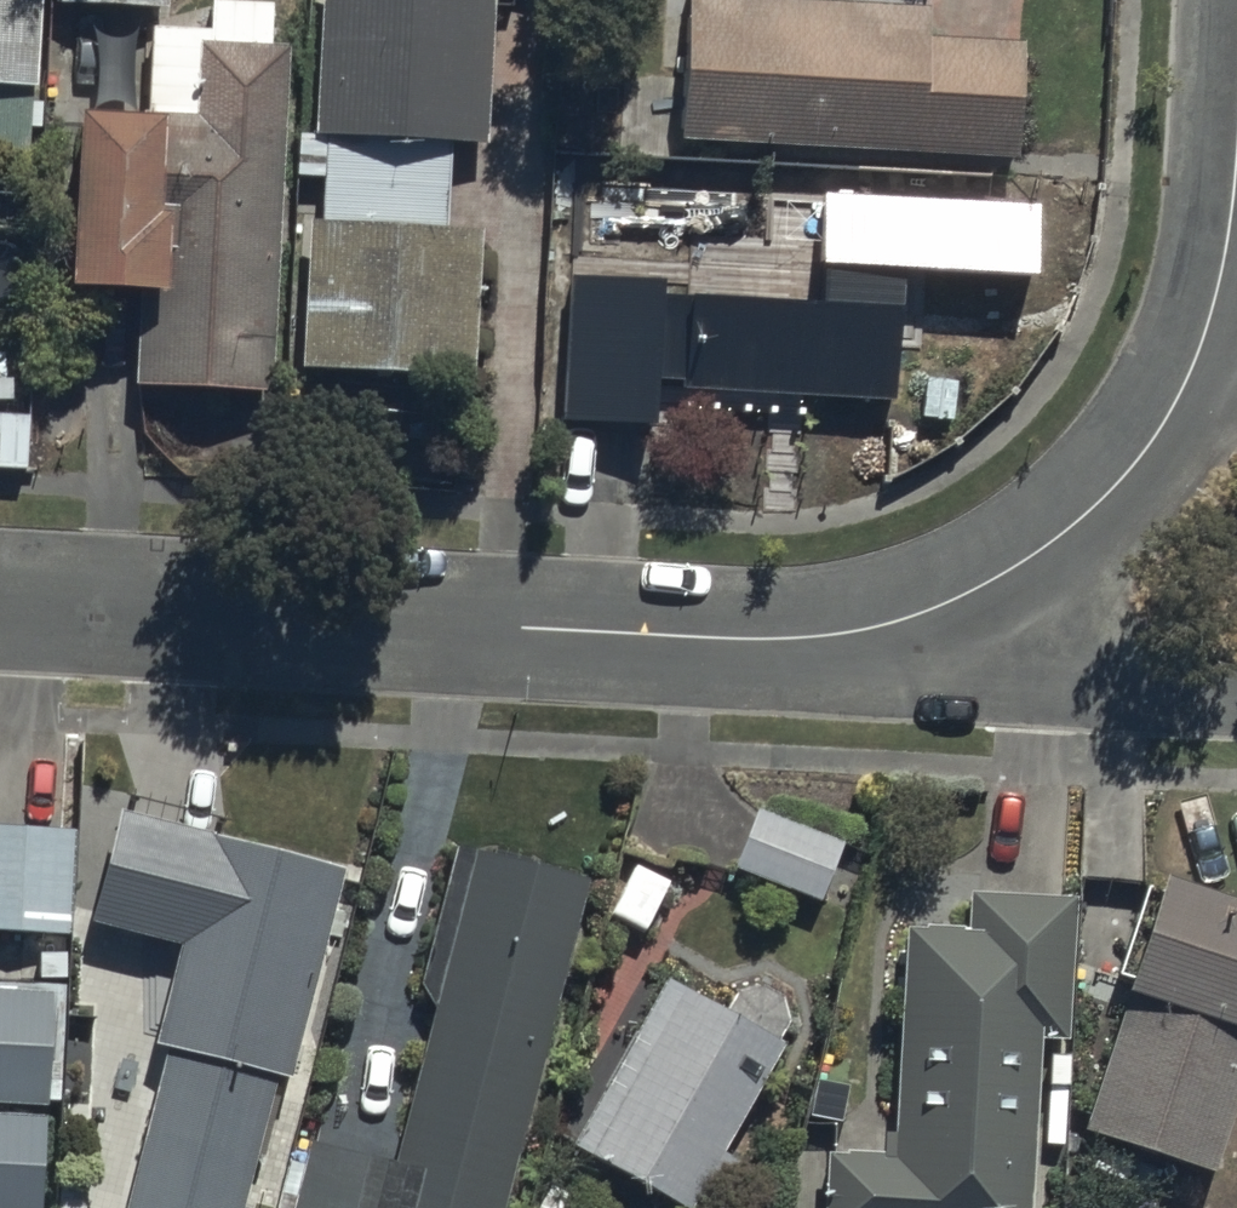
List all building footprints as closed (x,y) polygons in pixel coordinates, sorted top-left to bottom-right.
[(27,140),(27,118),(41,119),(43,92),(29,91),(30,71),(36,71),(39,0),(0,0),(0,139),(27,140)] [(281,33),(264,31),(266,0),(202,0),(201,16),(147,13),(143,89),(76,86),(68,254),(137,257),(131,369),(265,376),(281,33)] [(313,124),(292,123),(291,164),(320,165),(319,205),(301,204),(297,356),(303,356),(471,367),(474,216),(443,215),(445,130),(481,131),(484,0),(316,0),(313,124)] [(675,128),(1009,144),(1014,31),(923,27),(924,0),(681,0),(675,128)] [(683,287),(678,388),(889,397),(896,260),(1001,265),(1004,195),(818,186),(814,257),(821,257),(820,293),(683,287)] [(557,400),(646,403),(651,297),(559,296),(557,400)] [(0,402),(0,456),(24,457),(26,403),(0,402)] [(85,906),(178,931),(153,1024),(168,1028),(120,1207),(235,1207),(274,1063),(284,1066),(341,851),(119,792),(85,906)] [(751,798),(727,858),(814,892),(837,832),(751,798)] [(0,811),(0,921),(70,922),(72,812),(0,811)] [(428,993),(388,1146),(308,1125),(301,1154),(283,1149),(267,1207),(492,1207),(582,866),(469,836),(452,832),(415,972),(428,993)] [(1123,968),(1076,1112),(1207,1155),(1236,1063),(1236,883),(1152,855),(1116,966),(1123,968)] [(1034,1043),(1035,1026),(1064,1028),(1072,891),(965,885),(963,919),(898,915),(885,1141),(823,1138),(819,1207),(1030,1207),(1030,1204),(1025,1204),(1027,1162),(1059,1164),(1066,1045),(1034,1043)] [(725,993),(659,962),(565,1129),(685,1197),(697,1175),(720,1188),(740,1152),(715,1138),(776,1031),(770,1027),(782,1006),(777,984),(756,971),(732,976),(725,993)] [(0,974),(0,1202),(37,1203),(38,1095),(48,1095),(49,977),(0,974)]
